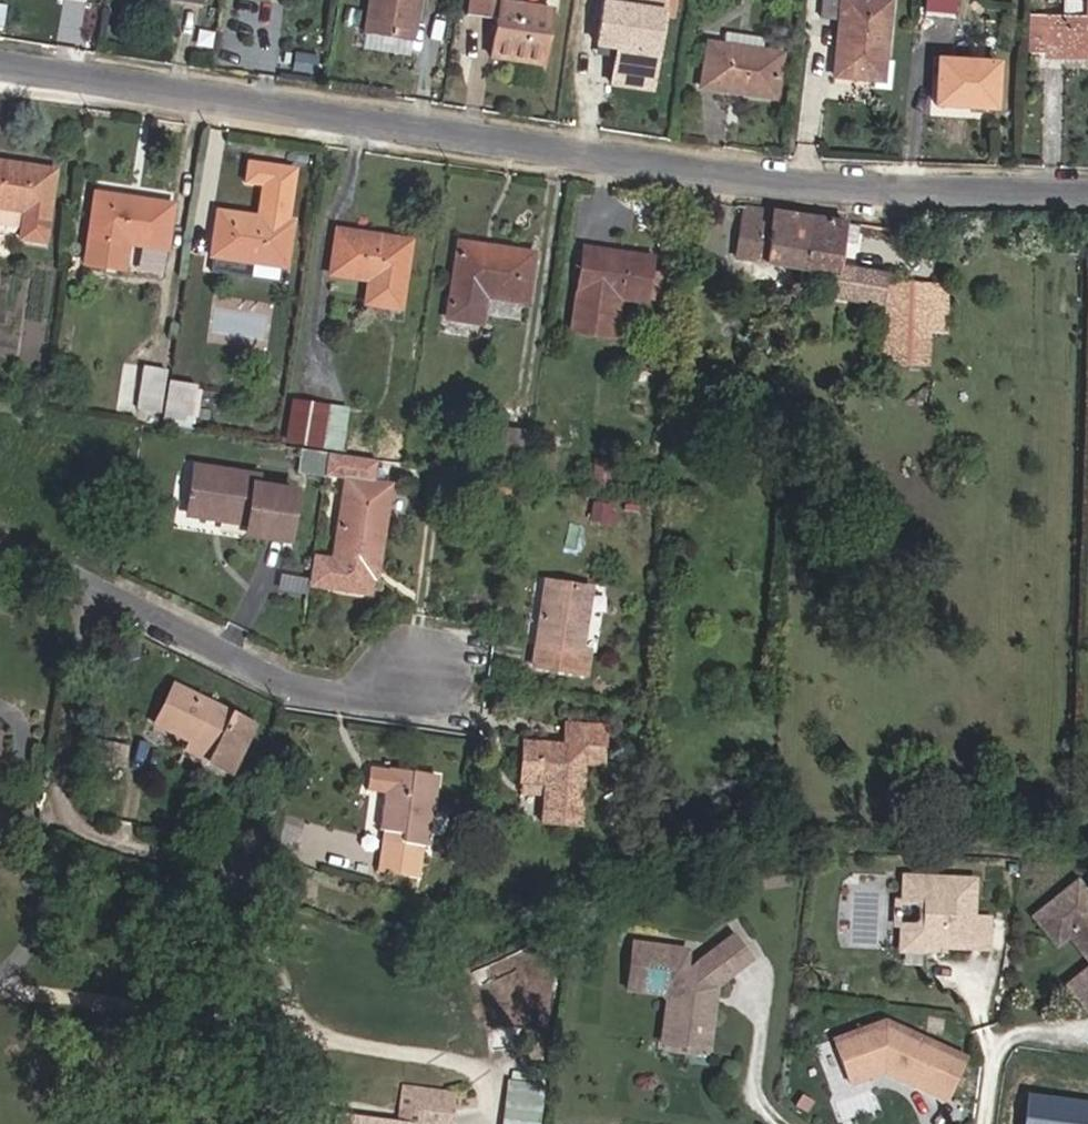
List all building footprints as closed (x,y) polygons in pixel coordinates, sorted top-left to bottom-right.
[(417,0),(369,0),(364,32),(411,39),(417,0)] [(550,11),(505,3),(506,0),(469,0),(466,15),(496,20),(490,58),(541,67),(550,11)] [(595,48),(655,56),(660,17),(663,0),(602,0),(595,48)] [(672,0),(663,0),(660,17),(669,19),(672,0)] [(889,2),(869,0),(822,0),(820,19),(839,21),(834,77),(873,81),(873,88),(887,89),(890,59),(883,58),(889,2)] [(956,0),(925,0),(923,16),(954,19),(956,0)] [(1086,3),(1086,21),(1031,19),(1030,52),(1046,52),(1046,57),(1087,58),(1087,4),(1086,3)] [(408,56),(411,39),(364,32),(362,48),(408,56)] [(774,100),(781,55),(760,52),(762,40),(726,34),(724,46),(707,44),(700,89),(774,100)] [(993,110),(996,64),(938,61),(935,106),(993,110)] [(54,171),(0,163),(0,227),(22,230),(20,240),(43,243),(54,171)] [(164,251),(171,206),(94,194),(84,264),(122,270),(126,245),(164,251)] [(802,270),(810,219),(744,208),(736,259),(802,270)] [(284,268),(290,223),(217,213),(211,257),(214,258),(212,274),(245,278),(247,263),(284,268)] [(839,268),(843,242),(856,244),(858,227),(810,219),(802,270),(836,275),(832,298),(879,306),(884,276),(839,268)] [(399,311),(409,241),(336,230),(329,277),(367,282),(364,305),(399,311)] [(525,304),(532,255),(458,243),(446,319),(479,325),(483,297),(525,304)] [(643,304),(650,259),(584,249),(570,332),(611,339),(617,300),(643,304)] [(930,334),(931,285),(886,284),(883,366),(929,367),(930,334)] [(947,335),(949,286),(931,285),(930,334),(947,335)] [(160,411),(166,371),(142,367),(135,408),(160,411)] [(189,426),(196,386),(167,381),(161,421),(189,426)] [(339,450),(345,411),(292,402),(286,441),(339,450)] [(521,465),(525,433),(490,429),(486,460),(521,465)] [(323,477),(327,453),(300,449),(296,473),(323,477)] [(376,565),(388,486),(369,483),(373,460),(327,453),(323,477),(344,479),(332,561),(312,558),(308,585),(366,594),(369,577),(370,572),(365,571),(367,563),(376,565)] [(286,543),(294,492),(254,486),(255,476),(194,467),(186,516),(245,525),(243,536),(286,543)] [(374,578),(376,565),(367,563),(365,571),(370,572),(369,577),(374,578)] [(298,594),(301,578),(282,575),(280,591),(298,594)] [(580,650),(590,589),(545,582),(532,667),(584,675),(587,651),(580,650)] [(229,775),(253,727),(173,686),(153,725),(188,743),(211,755),(207,763),(229,775)] [(578,826),(583,766),(603,768),(606,727),(564,724),(563,744),(522,741),(518,796),(539,798),(537,823),(578,826)] [(120,767),(125,748),(95,741),(91,760),(120,767)] [(207,763),(211,755),(188,743),(183,752),(207,763)] [(430,817),(436,779),(367,769),(364,792),(382,795),(377,831),(382,832),(377,871),(414,877),(420,837),(424,838),(427,816),(430,817)] [(972,919),(973,881),(903,878),(902,904),(914,905),(918,909),(917,921),(913,925),(901,924),(900,951),(924,952),(930,947),(941,948),(986,950),(988,920),(972,919)] [(1076,882),(1038,914),(1061,942),(1068,935),(1087,959),(1087,897),(1076,882)] [(917,921),(918,909),(914,905),(902,904),(901,924),(913,925),(917,921)] [(1061,942),(1038,914),(1034,917),(1056,945),(1061,942)] [(709,1036),(716,988),(750,961),(732,937),(684,974),(687,951),(633,944),(627,990),(664,995),(666,999),(662,1029),(709,1036)] [(1074,981),(1080,989),(1073,994),(1086,1010),(1087,1009),(1087,969),(1074,981)] [(1073,994),(1080,989),(1074,981),(1067,986),(1073,994)] [(963,1058),(884,1021),(833,1040),(850,1084),(872,1076),(875,1070),(881,1068),(883,1072),(943,1101),(963,1058)] [(707,1051),(709,1036),(662,1029),(660,1044),(707,1051)] [(883,1072),(881,1068),(875,1070),(872,1076),(883,1072)] [(541,1087),(508,1082),(502,1123),(536,1123),(541,1087)] [(452,1094),(400,1087),(396,1120),(335,1113),(334,1123),(448,1123),(452,1094)] [(1029,1096),(1025,1123),(1087,1123),(1087,1104),(1029,1096)]
